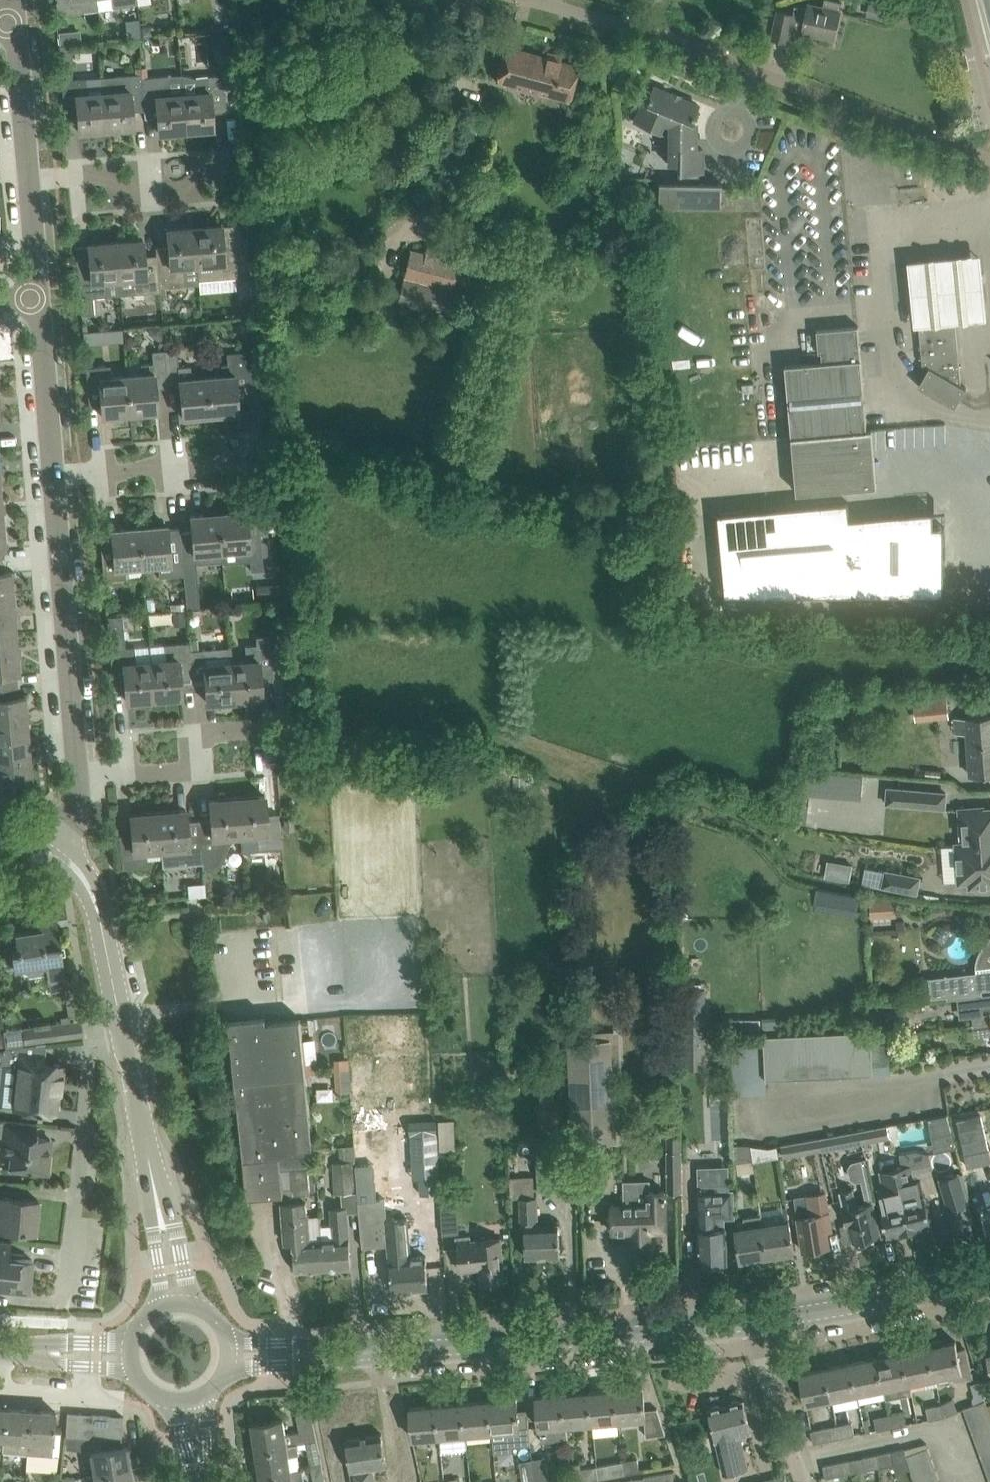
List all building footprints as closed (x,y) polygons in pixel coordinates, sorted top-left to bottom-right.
[(59,15),(83,11),(82,0),(56,0),(59,15)] [(99,9),(113,7),(138,3),(137,0),(97,0),(99,9)] [(834,0),(825,0),(823,8),(809,5),(808,8),(795,5),(793,14),(778,11),(772,38),(788,42),(791,28),(834,38),(842,2),(834,0)] [(886,22),(890,7),(879,5),(878,13),(876,20),(886,22)] [(233,28),(211,30),(212,44),(221,43),(234,42),(233,28)] [(569,100),(573,85),(578,65),(506,46),(497,80),(569,100)] [(135,74),(102,76),(107,129),(134,126),(132,106),(144,105),(145,118),(146,118),(141,66),(135,67),(135,74)] [(147,66),(141,66),(146,118),(146,113),(157,112),(158,117),(159,132),(186,130),(182,74),(175,74),(169,75),(168,75),(148,77),(147,66)] [(190,75),(182,74),(186,130),(214,128),(213,112),(212,107),(224,106),(224,111),(225,111),(225,110),(237,109),(234,69),(222,74),(195,76),(190,75)] [(79,131),(107,129),(102,76),(89,78),(69,79),(62,80),(65,117),(66,116),(66,112),(77,111),(79,131)] [(699,105),(697,104),(652,85),(645,101),(643,100),(635,119),(634,121),(669,136),(668,163),(678,164),(678,173),(678,183),(658,182),(658,207),(721,209),(722,188),(722,184),(698,183),(699,173),(702,173),(703,148),(695,148),(695,122),(692,121),(699,105)] [(222,225),(195,228),(198,264),(199,278),(236,275),(251,274),(248,235),(242,236),(242,244),(236,245),(224,246),(222,225)] [(184,265),(198,264),(195,228),(167,230),(169,250),(157,251),(160,291),(160,295),(165,295),(165,287),(186,285),(184,265)] [(144,240),(116,242),(119,278),(121,294),(134,293),(154,292),(160,291),(157,251),(157,246),(156,246),(157,254),(157,259),(145,260),(145,255),(144,240)] [(76,246),(82,314),(94,313),(93,297),(107,296),(106,280),(119,278),(116,242),(89,245),(90,265),(79,266),(77,245),(76,246)] [(451,297),(459,262),(410,250),(401,284),(400,291),(449,304),(451,297)] [(241,304),(243,317),(255,316),(254,303),(241,304)] [(930,366),(919,386),(955,406),(966,387),(962,384),(955,321),(919,324),(923,364),(930,363),(930,366)] [(163,324),(149,325),(149,330),(158,338),(163,338),(163,324)] [(859,326),(839,327),(818,329),(820,351),(822,351),(823,362),(787,365),(793,437),(868,430),(868,429),(859,326)] [(97,331),(84,332),(85,345),(98,344),(97,331)] [(191,365),(179,366),(178,349),(165,350),(166,367),(168,387),(180,386),(183,417),(195,416),(195,414),(210,413),(207,376),(192,377),(191,365)] [(166,367),(165,350),(153,351),(154,363),(141,364),(142,373),(127,375),(130,412),(157,409),(157,411),(158,411),(154,368),(166,367)] [(247,365),(246,356),(245,351),(233,352),(234,364),(228,364),(223,365),(224,374),(207,376),(210,413),(227,411),(227,414),(226,423),(246,423),(241,398),(248,398),(246,388),(246,386),(250,385),(247,370),(247,365)] [(115,413),(130,412),(127,375),(111,376),(110,365),(86,367),(88,386),(90,407),(101,406),(102,416),(115,415),(115,413)] [(877,486),(875,456),(872,428),(868,429),(868,430),(793,437),(796,473),(798,492),(798,493),(857,488),(877,486)] [(222,439),(199,443),(202,458),(225,454),(222,439)] [(848,502),(719,514),(726,593),(944,593),(944,526),(934,526),(934,511),(850,519),(848,502)] [(246,512),(219,514),(222,550),(223,561),(223,563),(251,561),(252,569),(264,568),(263,564),(263,556),(266,556),(268,553),(267,543),(265,541),(261,541),(261,533),(260,519),(248,520),(247,511),(247,510),(246,510),(246,512)] [(192,530),(180,531),(182,551),(183,558),(183,566),(185,582),(198,581),(197,563),(223,561),(222,550),(219,514),(204,516),(204,514),(191,515),(192,530)] [(167,527),(140,529),(143,565),(159,564),(160,576),(172,575),(173,583),(185,582),(183,566),(183,558),(182,551),(180,531),(180,524),(173,524),(168,525),(166,525),(167,527)] [(128,579),(127,566),(143,565),(140,529),(125,530),(125,528),(112,529),(113,538),(114,556),(102,557),(104,581),(128,579)] [(4,572),(3,560),(0,560),(0,593),(14,592),(12,572),(4,572)] [(257,600),(278,599),(277,584),(256,585),(257,600)] [(15,612),(14,592),(0,593),(0,613),(15,612)] [(175,625),(187,624),(185,611),(174,611),(175,625)] [(17,632),(15,612),(0,613),(0,633),(17,632)] [(134,647),(125,648),(122,615),(107,616),(110,649),(112,676),(125,675),(127,701),(134,700),(134,699),(155,698),(152,661),(136,663),(134,647)] [(18,652),(17,632),(0,633),(0,653),(18,652)] [(282,648),(271,649),(270,636),(256,637),(256,645),(245,645),(247,662),(231,663),(234,699),(256,697),(256,698),(263,697),(261,672),(272,671),(273,677),(285,676),(283,657),(282,648)] [(215,648),(199,650),(198,641),(190,642),(192,670),(193,678),(205,677),(207,702),(214,701),(234,699),(231,663),(230,647),(215,648)] [(166,660),(152,661),(155,698),(175,696),(175,697),(182,696),(180,671),(192,670),(190,642),(165,644),(166,660)] [(17,684),(16,673),(20,672),(18,652),(0,653),(0,685),(17,684)] [(27,717),(26,696),(18,697),(17,684),(0,685),(0,719),(27,717)] [(948,698),(927,699),(929,718),(950,717),(948,698)] [(989,774),(989,715),(977,716),(968,716),(968,717),(956,718),(956,726),(957,730),(968,729),(969,749),(971,775),(982,774),(989,774)] [(29,736),(27,717),(0,719),(0,739),(29,736)] [(31,757),(29,736),(0,739),(0,760),(31,757)] [(15,793),(14,779),(32,777),(31,757),(0,760),(0,794),(15,793)] [(863,774),(806,769),(804,791),(861,797),(863,774)] [(524,789),(526,774),(516,773),(514,788),(524,789)] [(888,788),(887,803),(921,806),(922,791),(888,788)] [(282,848),(279,814),(279,820),(267,821),(265,795),(258,796),(258,797),(237,798),(240,836),(255,835),(256,850),(282,848)] [(200,827),(200,835),(202,861),(203,870),(207,870),(212,870),(216,869),(219,866),(222,864),(224,861),(226,858),(226,855),(227,852),(228,850),(229,849),(230,847),(231,845),(232,843),(233,842),(234,841),(236,840),(238,839),(239,839),(240,839),(240,836),(237,798),(217,800),(217,799),(210,800),(212,826),(200,827)] [(985,810),(985,808),(965,809),(961,809),(963,844),(989,842),(989,810),(985,810)] [(178,863),(202,861),(200,835),(189,835),(186,810),(180,810),(180,811),(159,813),(162,849),(177,848),(178,863)] [(123,868),(143,867),(147,866),(146,850),(162,849),(159,813),(145,814),(145,813),(131,814),(133,840),(121,841),(121,834),(120,835),(123,868)] [(963,844),(958,844),(958,853),(956,853),(958,872),(960,872),(960,881),(971,880),(971,885),(978,885),(989,884),(989,842),(963,844)] [(850,881),(853,865),(828,861),(825,877),(850,881)] [(863,882),(883,886),(917,892),(920,877),(866,867),(863,882)] [(816,888),(814,906),(857,909),(858,892),(816,888)] [(871,918),(897,917),(896,900),(870,902),(871,918)] [(64,970),(58,931),(56,918),(29,922),(31,931),(16,933),(18,950),(12,951),(15,969),(27,967),(46,965),(47,972),(50,991),(66,989),(70,989),(69,976),(65,977),(64,970)] [(299,934),(278,935),(280,976),(301,976),(299,934)] [(988,942),(984,945),(981,949),(978,954),(976,960),(975,965),(976,971),(929,977),(931,997),(947,995),(948,999),(957,997),(981,994),(982,994),(982,990),(989,989),(989,938),(988,942)] [(982,994),(981,994),(983,1008),(989,1007),(989,993),(982,994)] [(706,1065),(708,995),(692,995),(690,1065),(706,1065)] [(989,1022),(989,1013),(984,1014),(974,1015),(976,1024),(989,1022)] [(340,1056),(339,1015),(318,1016),(319,1057),(340,1056)] [(251,1023),(232,1025),(237,1081),(245,1157),(248,1189),(282,1185),(283,1202),(304,1200),(303,1190),(313,1190),(311,1159),(311,1158),(313,1159),(304,1074),(319,1073),(317,1059),(316,1047),(315,1039),(301,1041),(299,1020),(271,1022),(267,1023),(252,1024),(251,1023)] [(45,1041),(65,1039),(63,1023),(62,1023),(43,1025),(23,1028),(22,1025),(5,1027),(6,1032),(4,1033),(6,1047),(25,1044),(45,1041)] [(871,1036),(871,1035),(871,1029),(763,1034),(765,1078),(873,1073),(890,1072),(889,1064),(873,1065),(871,1036)] [(873,1065),(889,1064),(888,1035),(893,1034),(871,1036),(873,1065)] [(612,1078),(610,1040),(584,1042),(568,1042),(573,1143),(615,1141),(612,1078)] [(35,1062),(37,1044),(0,1050),(0,1066),(15,1068),(14,1082),(19,1083),(16,1108),(30,1110),(41,1112),(41,1111),(54,1112),(56,1094),(58,1094),(59,1094),(60,1093),(61,1081),(63,1065),(35,1062)] [(351,1091),(350,1068),(350,1059),(335,1060),(335,1068),(337,1092),(351,1091)] [(351,1066),(352,1121),(370,1121),(368,1065),(351,1066)] [(540,1107),(539,1107),(539,1136),(559,1135),(559,1107),(554,1107),(554,1087),(540,1087),(540,1107)] [(964,1137),(989,1133),(986,1112),(961,1116),(964,1137)] [(956,1148),(947,1114),(928,1118),(935,1152),(956,1148)] [(436,1119),(409,1121),(410,1135),(416,1134),(418,1166),(423,1166),(424,1185),(420,1186),(420,1194),(439,1193),(440,1193),(440,1192),(439,1185),(436,1119)] [(456,1152),(455,1120),(440,1120),(441,1152),(456,1152)] [(0,1121),(0,1139),(3,1139),(2,1153),(13,1154),(11,1169),(27,1171),(47,1173),(51,1139),(35,1137),(36,1125),(16,1123),(5,1122),(0,1121)] [(887,1125),(858,1131),(861,1142),(889,1137),(887,1125)] [(822,1150),(861,1142),(858,1131),(819,1138),(822,1150)] [(668,1192),(683,1191),(682,1134),(669,1135),(669,1150),(667,1150),(668,1171),(666,1171),(666,1174),(668,1174),(668,1192)] [(784,1157),(822,1150),(819,1138),(781,1145),(784,1157)] [(539,1189),(575,1188),(574,1173),(573,1143),(537,1144),(539,1189)] [(332,1162),(334,1193),(341,1193),(356,1192),(354,1162),(356,1162),(355,1145),(339,1146),(340,1162),(332,1162)] [(733,1157),(752,1156),(752,1145),(733,1145),(733,1157)] [(777,1146),(768,1147),(770,1158),(779,1157),(777,1146)] [(965,1154),(967,1168),(989,1163),(989,1149),(965,1154)] [(912,1169),(911,1164),(908,1152),(899,1154),(902,1166),(896,1168),(910,1230),(932,1225),(925,1195),(923,1195),(912,1198),(909,1182),(915,1181),(912,1169)] [(752,1156),(733,1157),(733,1163),(737,1163),(738,1173),(754,1171),(753,1161),(752,1156)] [(852,1188),(839,1191),(844,1212),(847,1223),(850,1222),(854,1240),(854,1241),(866,1238),(868,1241),(875,1239),(877,1235),(880,1235),(875,1215),(872,1203),(876,1202),(866,1158),(852,1161),(848,1167),(851,1178),(857,1182),(861,1181),(866,1201),(856,1204),(852,1188)] [(375,1163),(356,1165),(359,1201),(358,1201),(361,1247),(388,1245),(389,1259),(390,1258),(393,1291),(429,1288),(426,1256),(410,1257),(407,1218),(387,1219),(386,1199),(377,1199),(375,1163)] [(699,1193),(697,1193),(700,1263),(702,1263),(706,1266),(712,1266),(716,1263),(727,1262),(725,1216),(735,1216),(734,1192),(729,1192),(728,1166),(699,1167),(699,1184),(711,1183),(712,1193),(699,1193)] [(896,1168),(880,1172),(884,1188),(882,1188),(885,1204),(881,1205),(884,1216),(888,1235),(910,1230),(896,1168)] [(949,1210),(968,1204),(958,1172),(940,1178),(949,1210)] [(518,1198),(536,1198),(535,1178),(509,1178),(510,1198),(518,1198)] [(611,1206),(611,1212),(612,1232),(633,1231),(633,1241),(651,1241),(650,1230),(667,1230),(666,1191),(649,1191),(649,1180),(625,1181),(625,1206),(611,1206)] [(440,1193),(439,1193),(439,1201),(440,1211),(440,1212),(458,1211),(457,1191),(440,1192),(440,1193)] [(832,1230),(829,1210),(826,1193),(806,1196),(796,1197),(797,1203),(801,1230),(804,1250),(829,1246),(827,1231),(832,1230)] [(19,1198),(0,1196),(0,1229),(36,1232),(39,1200),(19,1198)] [(525,1225),(525,1237),(526,1257),(560,1255),(559,1223),(537,1224),(536,1198),(518,1198),(519,1225),(525,1225)] [(320,1240),(319,1226),(318,1218),(305,1218),(304,1200),(283,1202),(286,1243),(294,1242),(296,1271),(323,1269),(320,1240)] [(333,1225),(319,1226),(320,1240),(323,1269),(352,1267),(350,1237),(348,1237),(346,1213),(346,1206),(342,1206),(332,1207),(333,1225)] [(741,1260),(768,1256),(761,1215),(743,1218),(744,1222),(737,1223),(738,1228),(736,1228),(738,1240),(741,1260)] [(789,1219),(763,1224),(768,1256),(795,1251),(791,1232),(789,1219)] [(457,1237),(458,1250),(460,1270),(480,1268),(482,1284),(504,1282),(501,1238),(470,1241),(469,1236),(457,1237)] [(30,1292),(33,1260),(9,1258),(11,1242),(0,1241),(0,1289),(30,1292)] [(956,1341),(941,1344),(940,1341),(929,1343),(929,1346),(936,1378),(951,1375),(952,1378),(957,1382),(972,1378),(970,1367),(962,1369),(960,1361),(960,1360),(956,1341)] [(937,1386),(936,1378),(929,1346),(903,1352),(910,1383),(925,1380),(927,1388),(937,1386)] [(903,1352),(892,1354),(889,1352),(878,1354),(878,1357),(884,1389),(900,1385),(910,1383),(903,1352)] [(858,1394),(884,1389),(878,1357),(852,1362),(858,1394)] [(858,1394),(852,1362),(826,1368),(832,1399),(858,1394)] [(800,1373),(806,1404),(832,1399),(826,1368),(800,1373)] [(666,1434),(661,1419),(657,1409),(645,1410),(643,1387),(616,1390),(619,1421),(645,1418),(646,1435),(666,1434)] [(616,1390),(590,1392),(593,1423),(594,1435),(607,1435),(606,1422),(619,1421),(616,1390)] [(564,1394),(566,1425),(593,1423),(590,1392),(564,1394)] [(986,1400),(987,1399),(984,1393),(975,1396),(972,1399),(974,1404),(981,1402),(986,1400)] [(537,1396),(538,1416),(539,1428),(566,1425),(564,1394),(537,1396)] [(517,1398),(490,1401),(493,1432),(494,1442),(495,1453),(512,1452),(511,1446),(531,1444),(528,1409),(518,1410),(517,1398)] [(944,1417),(958,1410),(953,1398),(941,1404),(943,1417),(944,1417)] [(987,1404),(988,1404),(987,1399),(986,1400),(981,1402),(974,1404),(964,1408),(968,1419),(989,1411),(987,1404)] [(751,1431),(744,1400),(709,1408),(724,1474),(748,1468),(740,1433),(751,1431)] [(464,1403),(466,1435),(493,1432),(490,1401),(464,1403)] [(437,1405),(440,1437),(466,1435),(464,1403),(437,1405)] [(926,1407),(929,1420),(943,1417),(941,1404),(940,1404),(926,1407)] [(410,1408),(412,1428),(413,1439),(440,1437),(437,1405),(410,1408)] [(875,1417),(877,1430),(893,1427),(889,1407),(888,1407),(890,1414),(875,1417)] [(3,1452),(27,1454),(30,1409),(6,1408),(4,1438),(3,1452)] [(334,1420),(336,1427),(322,1430),(329,1464),(388,1452),(380,1410),(377,1411),(376,1408),(357,1411),(358,1415),(334,1420)] [(30,1409),(27,1454),(53,1456),(56,1411),(30,1409)] [(255,1439),(256,1450),(287,1444),(298,1443),(306,1441),(317,1439),(311,1411),(296,1414),(300,1432),(286,1434),(283,1419),(252,1424),(252,1425),(253,1425),(256,1439),(255,1439)] [(904,1411),(890,1414),(893,1427),(907,1424),(904,1411)] [(989,1411),(968,1419),(972,1431),(989,1424),(989,1412),(989,1411)] [(67,1436),(78,1437),(80,1413),(68,1412),(66,1436),(67,1436)] [(85,1437),(96,1438),(97,1414),(80,1413),(78,1437),(85,1437)] [(96,1438),(101,1439),(107,1439),(109,1415),(97,1414),(96,1438)] [(121,1440),(123,1416),(109,1415),(107,1439),(121,1440)] [(840,1438),(855,1435),(852,1422),(838,1425),(840,1438)] [(972,1431),(976,1442),(989,1437),(989,1424),(972,1431)] [(814,1443),(840,1438),(838,1425),(811,1430),(813,1442),(814,1443)] [(84,1450),(85,1437),(78,1437),(67,1436),(66,1449),(84,1450)] [(976,1442),(980,1454),(989,1451),(989,1437),(976,1442)] [(309,1456),(320,1454),(317,1439),(306,1441),(309,1456)] [(289,1456),(299,1455),(298,1443),(287,1444),(256,1450),(258,1461),(253,1461),(255,1475),(260,1474),(260,1476),(292,1471),(289,1456)] [(90,1452),(94,1475),(131,1469),(128,1446),(90,1452)] [(906,1455),(910,1467),(932,1459),(928,1447),(906,1455)] [(980,1454),(985,1466),(989,1464),(989,1451),(980,1454)] [(879,1467),(894,1464),(892,1452),(877,1454),(879,1467)] [(862,1457),(865,1470),(879,1467),(877,1454),(862,1457)] [(537,1481),(550,1481),(545,1456),(532,1459),(537,1481)] [(623,1461),(625,1474),(640,1471),(637,1458),(623,1461)] [(523,1481),(537,1481),(532,1459),(519,1462),(523,1481)] [(910,1467),(913,1474),(915,1479),(937,1470),(932,1459),(910,1467)] [(853,1472),(850,1461),(850,1460),(823,1465),(826,1478),(853,1472)] [(623,1461),(595,1466),(598,1478),(625,1474),(623,1461)] [(570,1465),(570,1472),(572,1481),(577,1481),(598,1478),(595,1466),(581,1468),(581,1463),(574,1465),(570,1465)] [(131,1469),(94,1475),(95,1481),(133,1481),(131,1469)] [(916,1481),(941,1481),(937,1470),(915,1479),(916,1481)] [(292,1471),(260,1476),(261,1481),(293,1481),(292,1471)] [(659,1474),(660,1481),(675,1481),(673,1471),(659,1474)] [(632,1478),(633,1481),(660,1481),(659,1474),(632,1478)]
